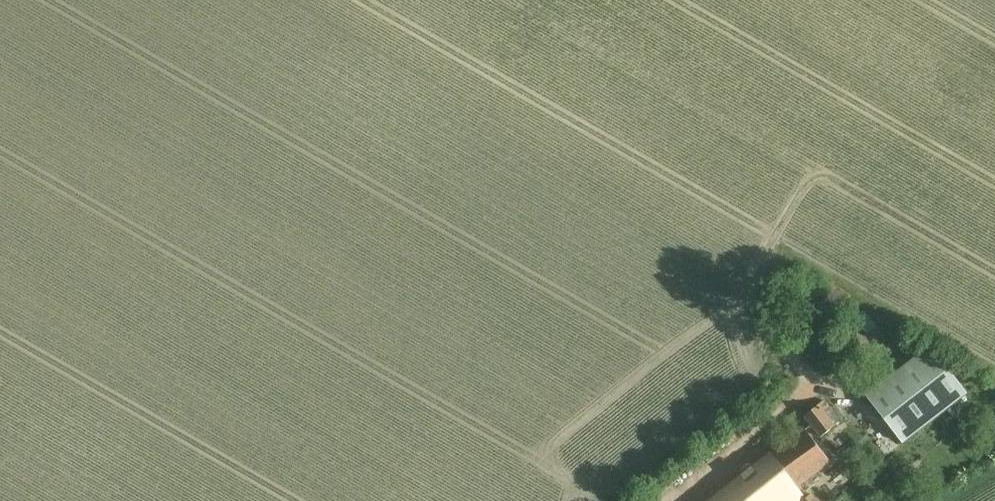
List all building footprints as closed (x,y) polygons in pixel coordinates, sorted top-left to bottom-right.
[(903,444),(967,394),(930,346),(866,396),(903,444)] [(802,496),(796,488),(830,462),(805,430),(811,425),(820,437),(840,422),(824,400),(804,416),(801,413),(790,421),(799,434),(713,500),(796,500),(802,496)]
